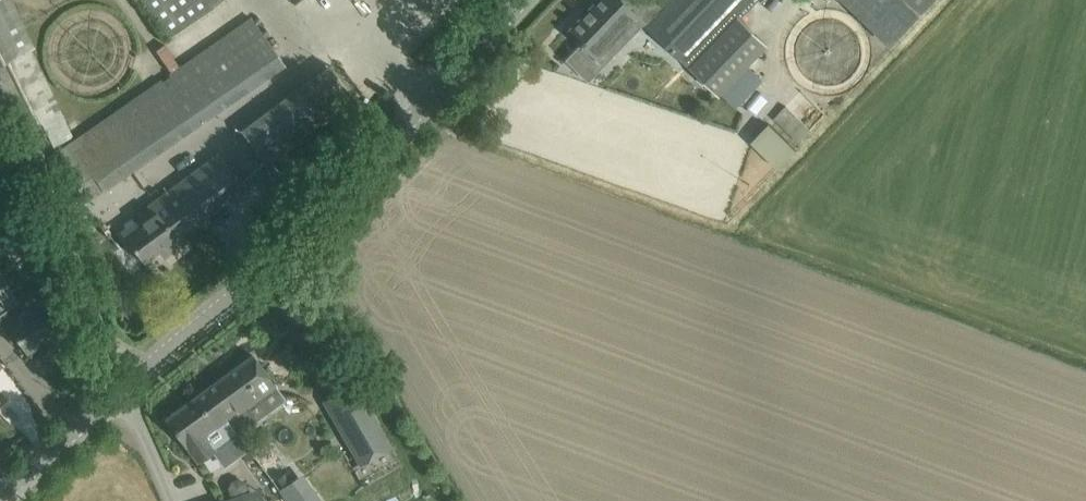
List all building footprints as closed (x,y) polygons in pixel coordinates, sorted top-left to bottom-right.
[(13,136),(40,123),(52,147),(72,137),(29,49),(33,47),(11,0),(0,0),(0,110),(13,136)] [(219,0),(140,0),(169,38),(219,0)] [(572,56),(591,74),(630,33),(631,33),(631,32),(625,26),(640,11),(629,0),(601,0),(575,28),(576,29),(576,28),(588,40),(572,56)] [(643,23),(690,68),(739,17),(755,0),(665,0),(643,23)] [(931,0),(845,0),(890,43),(931,0)] [(739,17),(690,68),(720,97),(767,47),(739,17)] [(250,18),(51,155),(85,204),(284,66),(250,18)] [(267,166),(355,100),(329,66),(241,131),(267,166)] [(782,167),(818,132),(792,105),(756,140),(782,167)] [(120,232),(143,262),(159,250),(164,257),(181,244),(176,238),(244,187),(219,153),(146,208),(148,211),(120,232)] [(35,217),(2,240),(15,259),(28,250),(40,266),(54,256),(42,240),(35,217)] [(55,280),(51,275),(19,298),(21,300),(0,315),(0,325),(12,342),(13,341),(13,340),(16,338),(26,353),(63,327),(50,310),(67,297),(55,280)] [(247,409),(277,388),(252,355),(205,389),(236,432),(237,434),(256,421),(247,409)] [(325,402),(361,464),(390,446),(354,385),(325,402)] [(214,449),(213,448),(236,432),(205,389),(165,418),(186,447),(197,461),(214,449)] [(279,491),(287,500),(317,500),(299,475),(279,491)] [(257,492),(231,500),(260,500),(257,492)]
